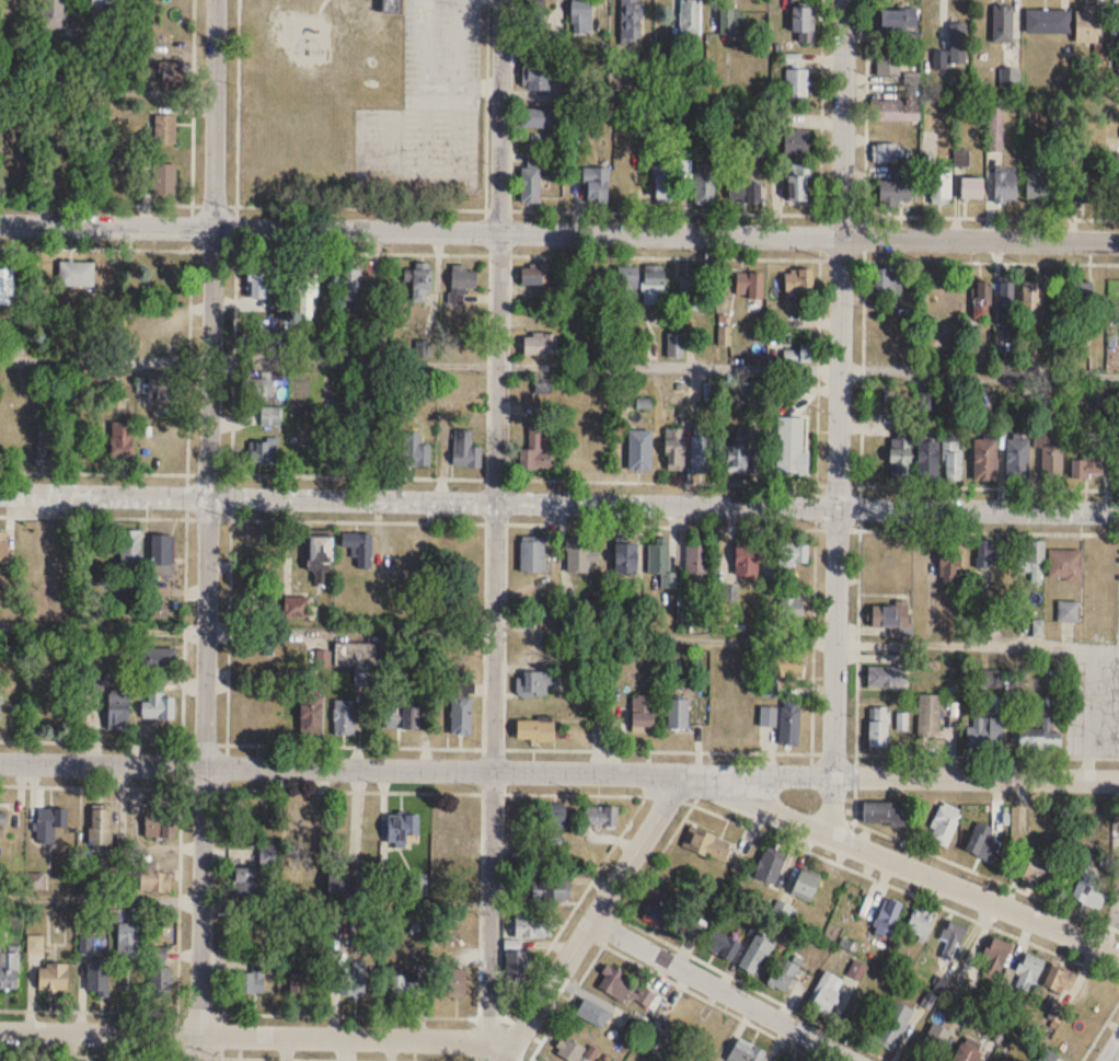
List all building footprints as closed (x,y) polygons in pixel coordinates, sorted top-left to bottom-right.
[(43,27),(65,27),(65,0),(43,0),(43,27)] [(111,0),(92,0),(92,22),(111,22),(111,0)] [(572,33),(592,33),(592,0),(572,0),(572,33)] [(642,0),(621,0),(621,37),(642,37),(642,0)] [(681,37),(701,37),(701,0),(681,0),(681,37)] [(792,32),(799,32),(799,42),(813,42),(813,5),(792,5),(792,32)] [(1013,42),(1013,5),(994,5),(994,42),(1013,42)] [(1076,42),(1098,42),(1098,7),(1076,7),(1076,42)] [(722,8),(722,35),(743,35),(743,8),(722,8)] [(881,29),(916,29),(916,9),(881,9),(881,29)] [(1027,33),(1070,33),(1070,9),(1027,9),(1027,33)] [(965,64),(965,22),(950,22),(950,64),(965,64)] [(901,75),(901,50),(878,50),(878,75),(901,75)] [(948,51),(934,51),(934,68),(948,68),(948,51)] [(550,90),(550,59),(524,59),(524,90),(550,90)] [(176,63),(147,63),(147,76),(176,76),(176,63)] [(809,96),(809,68),(786,68),(786,96),(809,96)] [(1019,87),(1019,68),(1001,68),(1001,87),(1019,87)] [(875,122),(911,122),(911,101),(875,101),(875,122)] [(1003,107),(989,107),(989,151),(1003,151),(1003,107)] [(557,108),(524,108),(524,128),(557,128),(557,108)] [(176,144),(176,114),(153,114),(153,144),(176,144)] [(810,154),(809,129),(783,131),(785,156),(810,154)] [(872,144),(872,162),(910,161),(909,143),(872,144)] [(540,203),(540,162),(522,162),(522,203),(540,203)] [(787,201),(809,201),(809,163),(787,163),(787,201)] [(153,203),(177,203),(177,164),(153,164),(153,203)] [(715,164),(695,164),(695,205),(715,205),(715,164)] [(653,204),(673,204),(673,165),(653,165),(653,204)] [(951,166),(931,166),(931,204),(951,204),(951,166)] [(609,168),(584,168),(584,202),(609,202),(609,168)] [(1017,168),(995,168),(995,201),(1017,201),(1017,168)] [(1052,200),(1052,170),(1028,170),(1027,200),(1052,200)] [(1066,172),(1056,172),(1056,209),(1066,209),(1066,172)] [(1078,174),(1078,205),(1100,205),(1100,174),(1078,174)] [(983,199),(983,177),(960,177),(960,199),(983,199)] [(879,206),(911,206),(911,180),(879,180),(879,206)] [(760,182),(730,182),(730,201),(760,201),(760,182)] [(59,262),(59,287),(94,287),(94,262),(59,262)] [(431,262),(412,262),(412,302),(431,302),(431,262)] [(522,285),(549,285),(549,265),(522,265),(522,285)] [(476,292),(476,266),(452,266),(452,292),(476,292)] [(664,295),(664,266),(643,266),(643,295),(664,295)] [(876,292),(896,292),(896,268),(876,268),(876,292)] [(13,269),(0,269),(0,304),(13,304),(13,269)] [(269,298),(269,285),(280,285),(280,269),(247,269),(247,298),(269,298)] [(318,297),(318,269),(294,269),(294,297),(300,297),(300,319),(313,319),(313,297),(318,297)] [(342,300),(361,300),(361,269),(342,269),(342,300)] [(813,292),(813,269),(785,269),(785,292),(813,292)] [(618,301),(637,301),(637,272),(618,272),(618,301)] [(763,273),(736,273),(736,298),(763,298),(763,273)] [(679,312),(698,312),(698,274),(679,274),(679,312)] [(991,319),(991,281),(975,281),(975,319),(991,319)] [(999,323),(1015,323),(1015,281),(999,281),(999,323)] [(1044,282),(1023,282),(1022,324),(1044,324),(1044,282)] [(1073,317),(1092,317),(1092,282),(1073,282),(1073,317)] [(719,345),(730,345),(730,327),(719,327),(719,345)] [(248,330),(248,346),(282,346),(282,330),(248,330)] [(523,355),(556,355),(556,334),(523,334),(523,355)] [(684,334),(667,334),(667,358),(684,358),(684,334)] [(815,362),(815,345),(792,345),(792,336),(782,336),(782,362),(815,362)] [(429,352),(426,341),(417,343),(420,354),(429,352)] [(274,372),(260,372),(260,378),(245,378),(245,398),(274,398),(274,372)] [(183,374),(137,374),(137,399),(183,399),(183,374)] [(262,426),(281,426),(281,408),(262,408),(262,426)] [(526,469),(550,468),(549,423),(524,424),(526,469)] [(59,465),(59,424),(38,424),(38,465),(59,465)] [(112,460),(133,460),(133,426),(112,426),(112,460)] [(666,471),(685,471),(685,429),(666,429),(666,471)] [(481,447),(471,447),(471,430),(454,430),(454,468),(481,468),(481,447)] [(652,430),(629,430),(629,471),(652,471),(652,430)] [(891,476),(910,476),(910,431),(891,431),(891,476)] [(431,468),(431,444),(421,444),(421,432),(402,432),(402,468),(431,468)] [(805,476),(805,435),(782,435),(782,476),(805,476)] [(728,476),(748,476),(748,436),(728,436),(728,476)] [(356,468),(356,438),(342,438),(342,468),(356,468)] [(997,439),(974,439),(974,481),(997,481),(997,439)] [(1029,439),(1007,439),(1007,483),(1029,483),(1029,439)] [(918,441),(918,479),(938,479),(938,441),(918,441)] [(962,441),(944,441),(944,480),(962,480),(962,441)] [(277,465),(277,442),(250,442),(250,465),(277,465)] [(1041,483),(1062,483),(1062,446),(1041,446),(1041,483)] [(1073,477),(1103,477),(1103,457),(1073,457),(1073,477)] [(142,531),(121,531),(121,575),(142,575),(142,531)] [(354,568),(371,568),(371,534),(343,534),(343,551),(354,551),(354,568)] [(173,535),(152,535),(152,571),(173,571),(173,535)] [(331,536),(309,536),(309,586),(331,586),(331,536)] [(545,572),(545,537),(521,537),(521,572),(545,572)] [(600,552),(590,552),(590,539),(568,539),(568,574),(591,574),(591,564),(600,564),(600,552)] [(669,573),(669,539),(650,539),(650,588),(677,588),(677,573),(669,573)] [(977,568),(1006,568),(1006,541),(977,541),(977,568)] [(1043,584),(1043,541),(1022,541),(1022,574),(1028,574),(1028,584),(1043,584)] [(687,543),(687,581),(707,581),(707,543),(687,543)] [(808,543),(779,543),(779,567),(808,567),(808,543)] [(638,544),(614,544),(614,574),(638,574),(638,544)] [(758,546),(736,546),(736,580),(758,580),(758,546)] [(1049,580),(1082,580),(1082,551),(1050,551),(1049,580)] [(956,559),(941,559),(941,584),(956,584),(956,559)] [(734,602),(734,588),(721,588),(721,602),(734,602)] [(767,625),(803,625),(803,597),(781,597),(781,605),(767,605),(767,625)] [(283,619),(310,619),(310,598),(283,598),(283,619)] [(1058,623),(1078,623),(1078,602),(1058,602),(1058,623)] [(870,603),(870,627),(908,627),(908,603),(870,603)] [(337,644),(337,664),(380,664),(380,644),(337,644)] [(176,670),(176,649),(140,649),(140,670),(176,670)] [(801,656),(771,656),(771,673),(801,673),(801,656)] [(868,667),(868,688),(904,688),(904,667),(868,667)] [(372,685),(372,668),(354,668),(354,685),(372,685)] [(1002,671),(982,671),(982,687),(1002,687),(1002,671)] [(516,673),(516,697),(551,697),(551,673),(516,673)] [(174,719),(174,698),(164,698),(164,688),(148,688),(148,707),(142,707),(142,719),(174,719)] [(128,731),(128,693),(108,693),(108,731),(128,731)] [(387,728),(419,729),(420,708),(402,708),(402,693),(388,693),(387,728)] [(940,695),(919,695),(919,737),(940,737),(940,695)] [(322,696),(301,696),(301,733),(322,733),(322,696)] [(631,732),(653,732),(653,696),(631,696),(631,732)] [(471,735),(471,697),(450,697),(450,735),(471,735)] [(668,700),(668,729),(688,729),(688,700),(668,700)] [(781,745),(799,745),(800,700),(781,700),(781,745)] [(354,701),(335,701),(335,735),(354,735),(354,701)] [(869,707),(869,747),(889,747),(889,707),(869,707)] [(776,726),(776,708),(761,708),(761,726),(776,726)] [(1002,749),(1002,718),(968,718),(968,749),(1002,749)] [(552,729),(543,729),(543,721),(517,721),(517,740),(552,740),(552,729)] [(1020,730),(1020,750),(1059,750),(1059,730),(1020,730)] [(946,847),(963,811),(943,801),(926,837),(946,847)] [(907,802),(864,802),(864,824),(907,824),(907,802)] [(543,828),(565,828),(565,803),(543,803),(543,828)] [(585,826),(618,826),(618,806),(585,806),(585,826)] [(67,809),(37,809),(37,844),(55,844),(55,828),(67,828),(67,809)] [(90,847),(110,847),(110,809),(90,809),(90,847)] [(175,810),(145,810),(145,840),(175,840),(175,810)] [(317,813),(288,813),(288,834),(317,834),(317,813)] [(419,815),(388,815),(388,844),(408,844),(408,837),(419,837),(419,815)] [(466,815),(442,815),(442,839),(466,839),(466,815)] [(988,860),(1001,832),(978,821),(964,850),(988,860)] [(683,846),(724,863),(732,843),(691,826),(683,846)] [(276,842),(261,842),(261,864),(276,864),(276,842)] [(754,879),(775,884),(783,858),(762,852),(754,879)] [(1021,883),(1045,891),(1055,860),(1031,852),(1021,883)] [(748,860),(738,856),(733,870),(743,874),(748,860)] [(170,891),(170,872),(155,872),(155,863),(140,863),(140,891),(170,891)] [(349,866),(331,864),(328,889),(346,891),(349,866)] [(1106,895),(1096,891),(1103,875),(1085,867),(1071,898),(1099,910),(1106,895)] [(266,881),(256,881),(256,868),(235,868),(235,894),(266,894),(266,881)] [(820,878),(800,870),(790,893),(811,901),(820,878)] [(426,896),(426,874),(408,874),(408,896),(426,896)] [(533,890),(533,900),(571,898),(570,879),(548,879),(548,889),(533,890)] [(652,896),(642,918),(669,931),(679,909),(652,896)] [(892,940),(903,903),(883,897),(872,934),(892,940)] [(792,906),(777,901),(773,916),(789,920),(792,906)] [(928,938),(932,913),(912,910),(908,934),(928,938)] [(551,938),(552,915),(514,915),(513,937),(551,938)] [(939,932),(948,944),(940,950),(946,956),(970,936),(955,918),(939,932)] [(426,934),(426,919),(411,919),(411,934),(426,934)] [(699,944),(707,927),(695,921),(687,938),(699,944)] [(137,955),(137,923),(118,923),(118,955),(137,955)] [(731,962),(741,944),(713,929),(704,947),(731,962)] [(737,965),(754,976),(774,946),(757,935),(737,965)] [(998,971),(1011,946),(996,938),(982,963),(998,971)] [(151,947),(151,962),(167,962),(167,947),(151,947)] [(529,951),(508,951),(508,975),(529,975),(529,951)] [(1009,984),(1028,994),(1045,962),(1026,952),(1009,984)] [(0,989),(19,989),(19,953),(0,953),(0,989)] [(89,996),(108,996),(108,959),(89,959),(89,996)] [(869,968),(856,960),(848,973),(860,981),(869,968)] [(365,961),(352,961),(352,974),(340,974),(340,996),(365,996),(365,961)] [(68,991),(68,964),(38,964),(38,991),(68,991)] [(621,1003),(636,984),(612,964),(596,983),(621,1003)] [(1076,975),(1052,965),(1043,986),(1067,997),(1076,975)] [(152,966),(152,998),(171,998),(171,966),(152,966)] [(391,997),(422,997),(422,966),(391,966),(391,997)] [(465,998),(466,969),(441,969),(441,997),(465,998)] [(236,970),(235,994),(264,995),(265,970),(236,970)] [(846,982),(826,971),(807,1005),(827,1016),(846,982)] [(291,995),(321,995),(321,976),(291,976),(291,995)] [(660,997),(644,985),(634,998),(650,1011),(660,997)] [(913,1009),(893,1000),(873,1042),(894,1052),(913,1009)] [(575,1014),(603,1028),(611,1013),(596,1005),(592,1013),(579,1006),(575,1014)] [(932,1022),(914,1060),(938,1060),(952,1031),(932,1022)] [(1080,1060),(1081,1060),(1088,1049),(1059,1031),(1052,1043),(1080,1060)] [(585,1048),(564,1035),(554,1053),(568,1060),(577,1060),(585,1048)] [(765,1051),(737,1038),(727,1060),(761,1060),(765,1051)] [(598,1050),(591,1047),(586,1058),(594,1060),(598,1050)]
